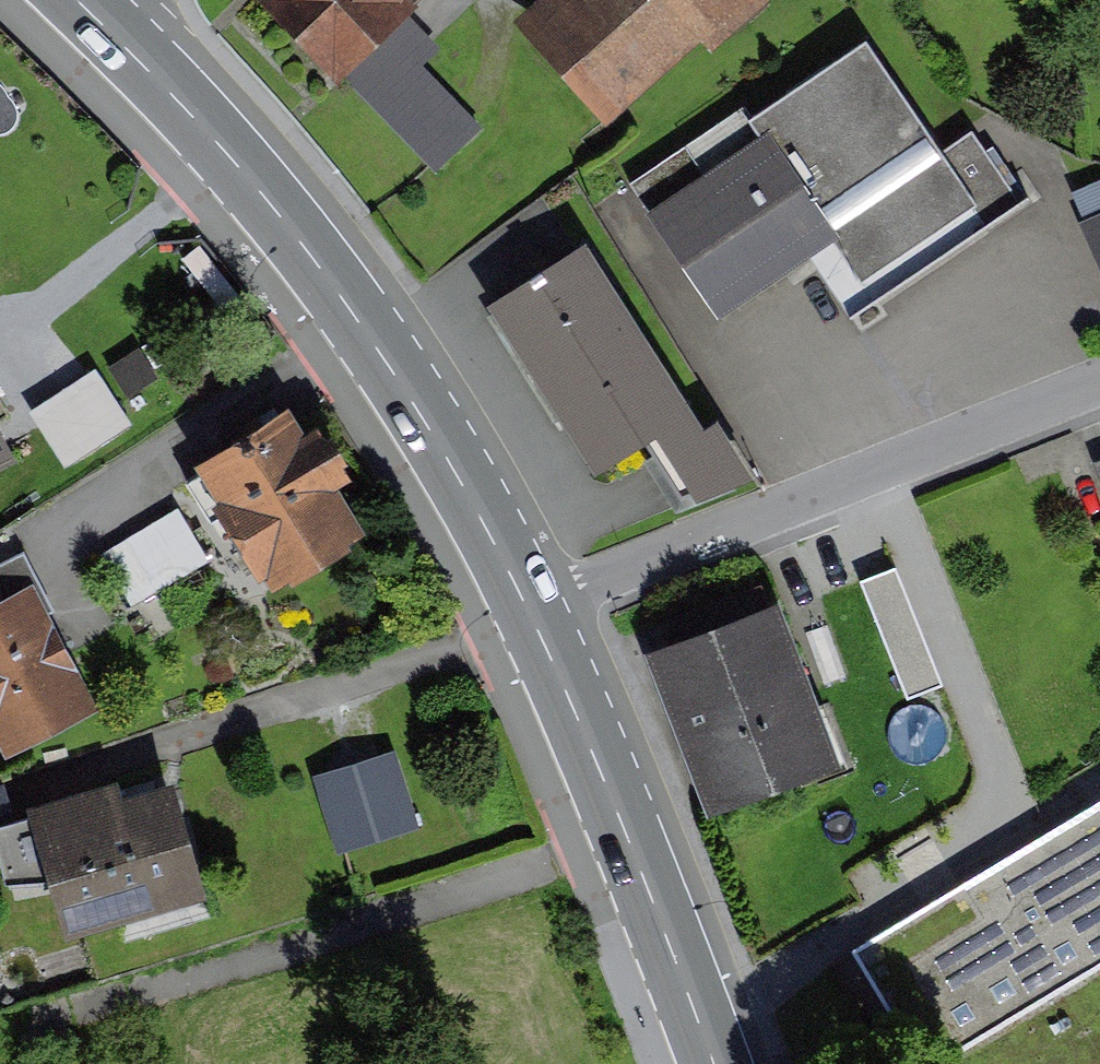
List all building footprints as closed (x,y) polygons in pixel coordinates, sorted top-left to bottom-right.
[(337,79),(419,0),(262,0),(337,79)] [(517,19),(609,124),(705,39),(717,50),(774,0),(537,0),(517,19)] [(448,47),(415,14),(355,76),(452,175),(502,134),(466,96),(454,106),(422,74),(448,47)] [(979,129),(946,151),(869,38),(752,118),(746,108),(638,182),(654,206),(647,210),(720,317),(814,254),(858,318),(1029,202),(979,129)] [(1077,182),(1083,206),(1099,201),(1099,176),(1077,182)] [(1085,220),(1099,254),(1099,214),(1085,220)] [(581,243),(490,301),(600,476),(660,435),(701,501),(757,480),(717,419),(701,428),(694,412),(581,243)] [(64,461),(135,422),(103,364),(32,402),(64,461)] [(287,407),(197,462),(275,590),(365,535),(287,407)] [(18,461),(0,426),(0,470),(18,461)] [(180,502),(103,550),(136,603),(214,555),(180,502)] [(907,566),(870,581),(917,701),(955,686),(907,566)] [(0,600),(0,744),(7,758),(105,708),(39,580),(0,600)] [(672,657),(727,801),(842,758),(775,583),(688,615),(700,647),(672,657)] [(403,749),(322,775),(347,851),(428,825),(403,749)] [(118,779),(24,806),(61,938),(206,898),(173,782),(123,796),(118,779)] [(859,950),(926,1063),(1099,1063),(1099,808),(859,950)]
